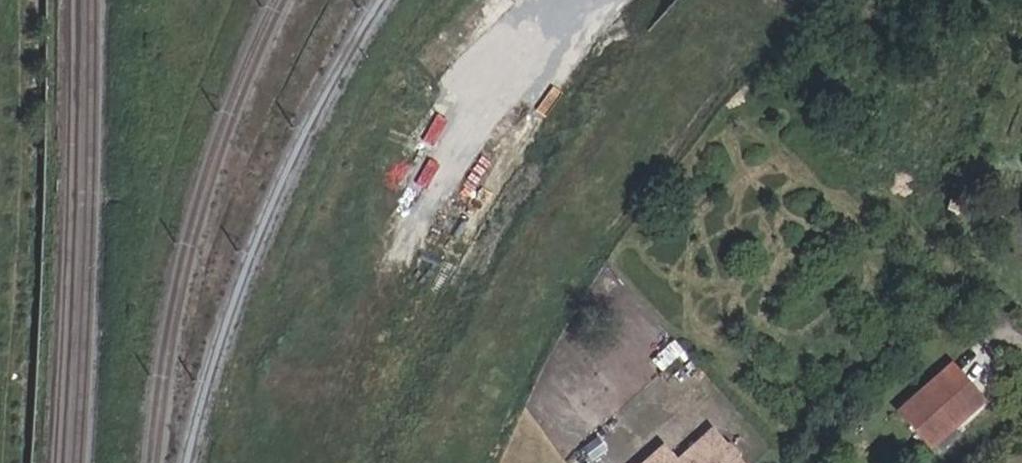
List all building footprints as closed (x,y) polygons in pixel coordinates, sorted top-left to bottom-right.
[(947,369),(897,413),(927,447),(978,403),(947,369)] [(735,462),(735,458),(727,448),(722,447),(710,432),(672,462),(659,446),(637,462),(735,462)]
